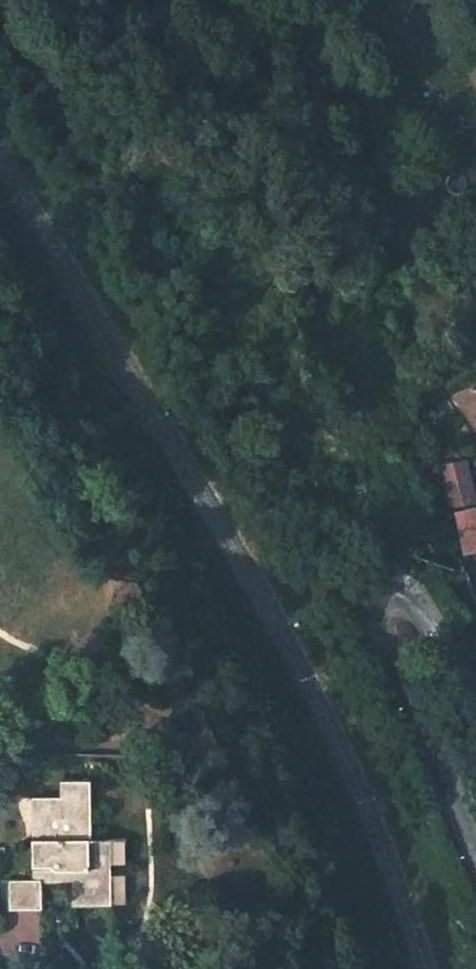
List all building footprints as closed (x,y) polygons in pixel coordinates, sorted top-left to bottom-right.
[(454,398),(475,428),(475,382),(454,398)] [(474,503),(463,460),(440,465),(451,508),(474,503)] [(468,510),(452,513),(461,553),(475,550),(475,544),(468,510)] [(91,839),(91,780),(62,780),(62,797),(32,797),(34,880),(9,880),(10,910),(42,910),(41,882),(73,882),(73,907),(112,905),(111,863),(126,863),(126,838),(91,839)]
